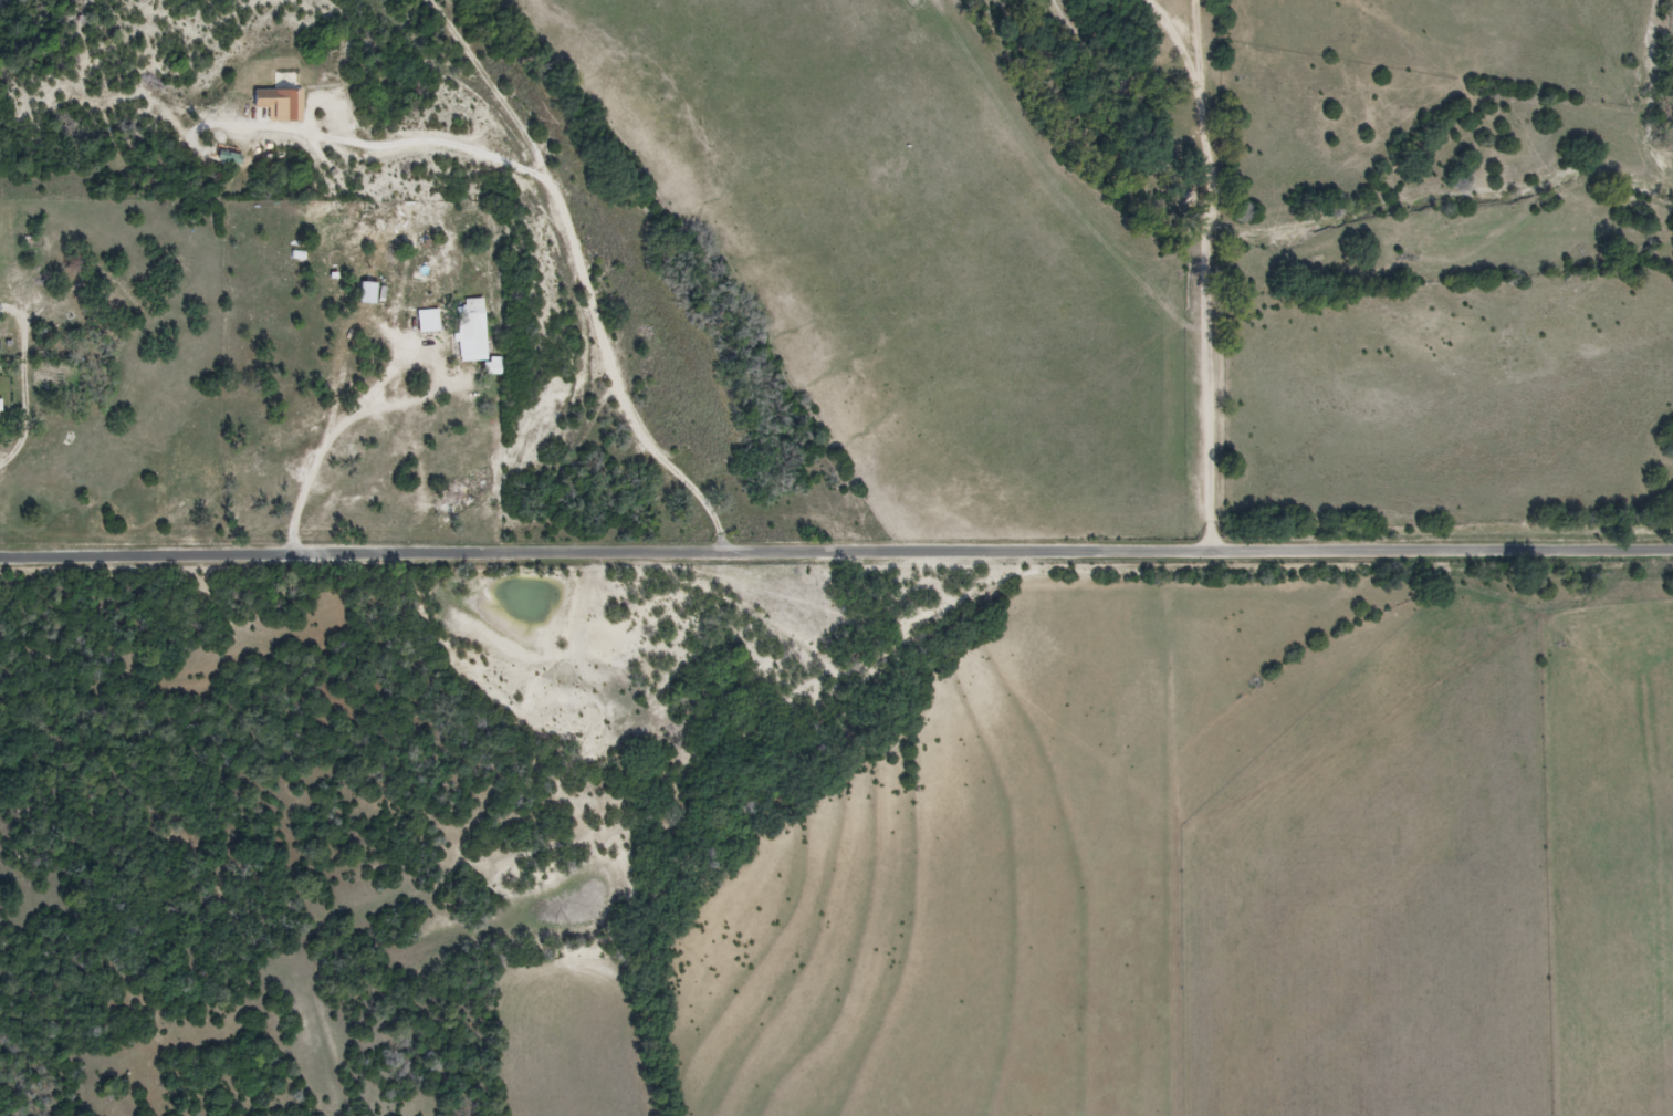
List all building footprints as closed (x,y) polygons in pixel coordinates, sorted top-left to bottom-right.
[(268,123),(303,122),(302,91),(255,92),(255,111),(268,111),(268,123)] [(485,305),(458,306),(460,358),(487,357),(485,305)]
